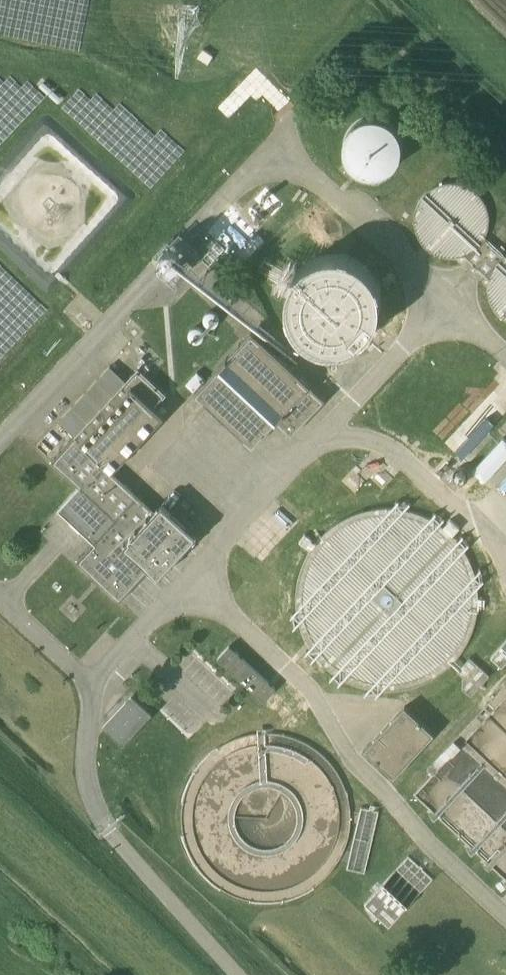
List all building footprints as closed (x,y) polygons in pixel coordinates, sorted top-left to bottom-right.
[(382,118),(376,117),(371,116),(365,117),(360,119),(355,122),(351,126),(348,130),(345,135),(344,140),(343,146),(343,151),(345,157),(347,162),(351,166),(355,170),(359,173),(364,175),(370,176),(375,176),(381,175),(386,173),(391,170),(395,167),(398,162),(401,157),(402,152),(403,147),(403,141),(401,136),(399,131),(395,126),(391,123),(387,120),(382,118)] [(485,238),(487,234),(488,230),(489,226),(490,221),(490,217),(489,213),(488,209),(486,204),(485,201),(482,197),(479,194),(476,191),(473,188),(469,186),(465,184),(461,183),(456,182),(452,182),(448,182),(443,183),(439,184),(435,186),(431,188),(428,191),(425,194),(422,197),(420,201),(418,205),(416,209),(415,213),(415,217),(415,222),(415,226),(416,230),(418,234),(420,238),(422,242),(425,245),(428,248),(431,251),(435,253),(439,255),(443,256),(448,257),(452,257),(456,257),(461,256),(465,255),(489,277),(488,282),(488,286),(488,290),(488,295),(489,299),(491,303),(493,307),(495,310),(498,314),(501,317),(504,319),(505,320),(505,256),(505,257),(485,238)] [(160,254),(160,257),(160,260),(161,262),(163,264),(165,266),(168,267),(171,267),(173,267),(176,266),(178,264),(180,262),(181,259),(181,257),(181,254),(180,252),(178,249),(176,248),(173,247),(171,246),(168,247),(165,248),(163,249),(161,252),(160,254)] [(287,306),(288,311),(287,312),(289,321),(291,320),(294,326),(297,331),(301,335),(306,339),(311,343),(317,345),(323,347),(329,348),(335,349),(341,348),(347,347),(353,345),(359,342),(364,338),(368,334),(372,329),(373,330),(376,327),(375,326),(377,320),(379,315),(381,309),(381,303),(381,297),(380,292),(382,291),(379,282),(377,283),(375,278),(373,274),(370,270),(366,267),(363,264),(358,261),(354,259),(350,257),(350,256),(341,253),(341,255),(335,254),(329,254),(324,255),(318,257),(313,259),(308,262),(304,265),(299,269),(296,274),(293,278),(290,283),(289,289),(287,294),(287,300),(287,306)] [(204,317),(203,319),(204,321),(204,323),(206,325),(208,326),(210,327),(212,327),(214,327),(216,326),(218,325),(219,323),(220,321),(220,319),(220,317),(219,315),(218,313),(216,312),(214,311),(212,311),(210,311),(208,312),(206,313),(204,315),(204,317)] [(189,333),(188,335),(189,337),(189,339),(191,341),(192,342),(194,343),(197,343),(199,343),(201,342),(202,341),(204,339),(204,337),(205,335),(204,333),(204,331),(202,329),(201,328),(199,327),(197,327),(194,327),(192,328),(191,329),(189,331),(189,333)] [(199,374),(188,386),(253,446),(276,421),(277,421),(292,435),(325,399),(252,331),(227,357),(218,367),(206,381),(199,374)] [(139,367),(52,461),(63,471),(64,471),(79,486),(58,509),(94,542),(83,554),(77,560),(97,578),(121,600),(150,568),(159,576),(198,534),(162,502),(154,510),(113,471),(165,415),(155,406),(167,394),(139,367)] [(473,470),(485,482),(505,459),(505,440),(503,437),(473,470)] [(454,472),(453,475),(453,476),(454,478),(455,480),(457,481),(459,482),(461,483),(463,483),(464,482),(466,481),(467,480),(468,478),(469,476),(469,474),(469,472),(468,470),(467,469),(465,468),(463,467),(460,467),(458,467),(456,468),(455,470),(454,472)] [(405,509),(396,508),(387,508),(379,508),(370,509),(362,512),(353,514),(346,518),(338,522),(331,528),(324,533),(318,540),(313,546),(308,554),(304,561),(301,570),(299,578),(297,586),(296,595),(296,604),(297,612),(299,621),(302,629),(305,637),(309,645),(314,652),(319,659),(325,665),(332,671),(339,676),(346,680),(354,684),(363,687),(371,689),(380,690),(388,690),(397,690),(406,689),(414,686),(422,684),(430,680),(438,676),(445,670),(451,665),(457,658),(463,652),(467,644),(471,636),(474,628),(477,620),(478,612),(479,603),(479,594),(478,586),(477,577),(474,569),(471,561),(467,553),(462,546),(457,539),(451,533),(444,527),(437,522),(429,518),(421,514),(413,511),(405,509)] [(502,666),(505,662),(505,646),(503,643),(491,657),(502,666)] [(264,700),(275,688),(229,645),(218,658),(264,700)] [(471,695),(489,675),(470,657),(458,670),(464,675),(463,688),(471,695)] [(124,744),(153,713),(132,693),(103,724),(124,744)] [(365,749),(394,776),(435,733),(405,706),(365,749)] [(365,869),(379,811),(363,807),(349,866),(365,869)]
